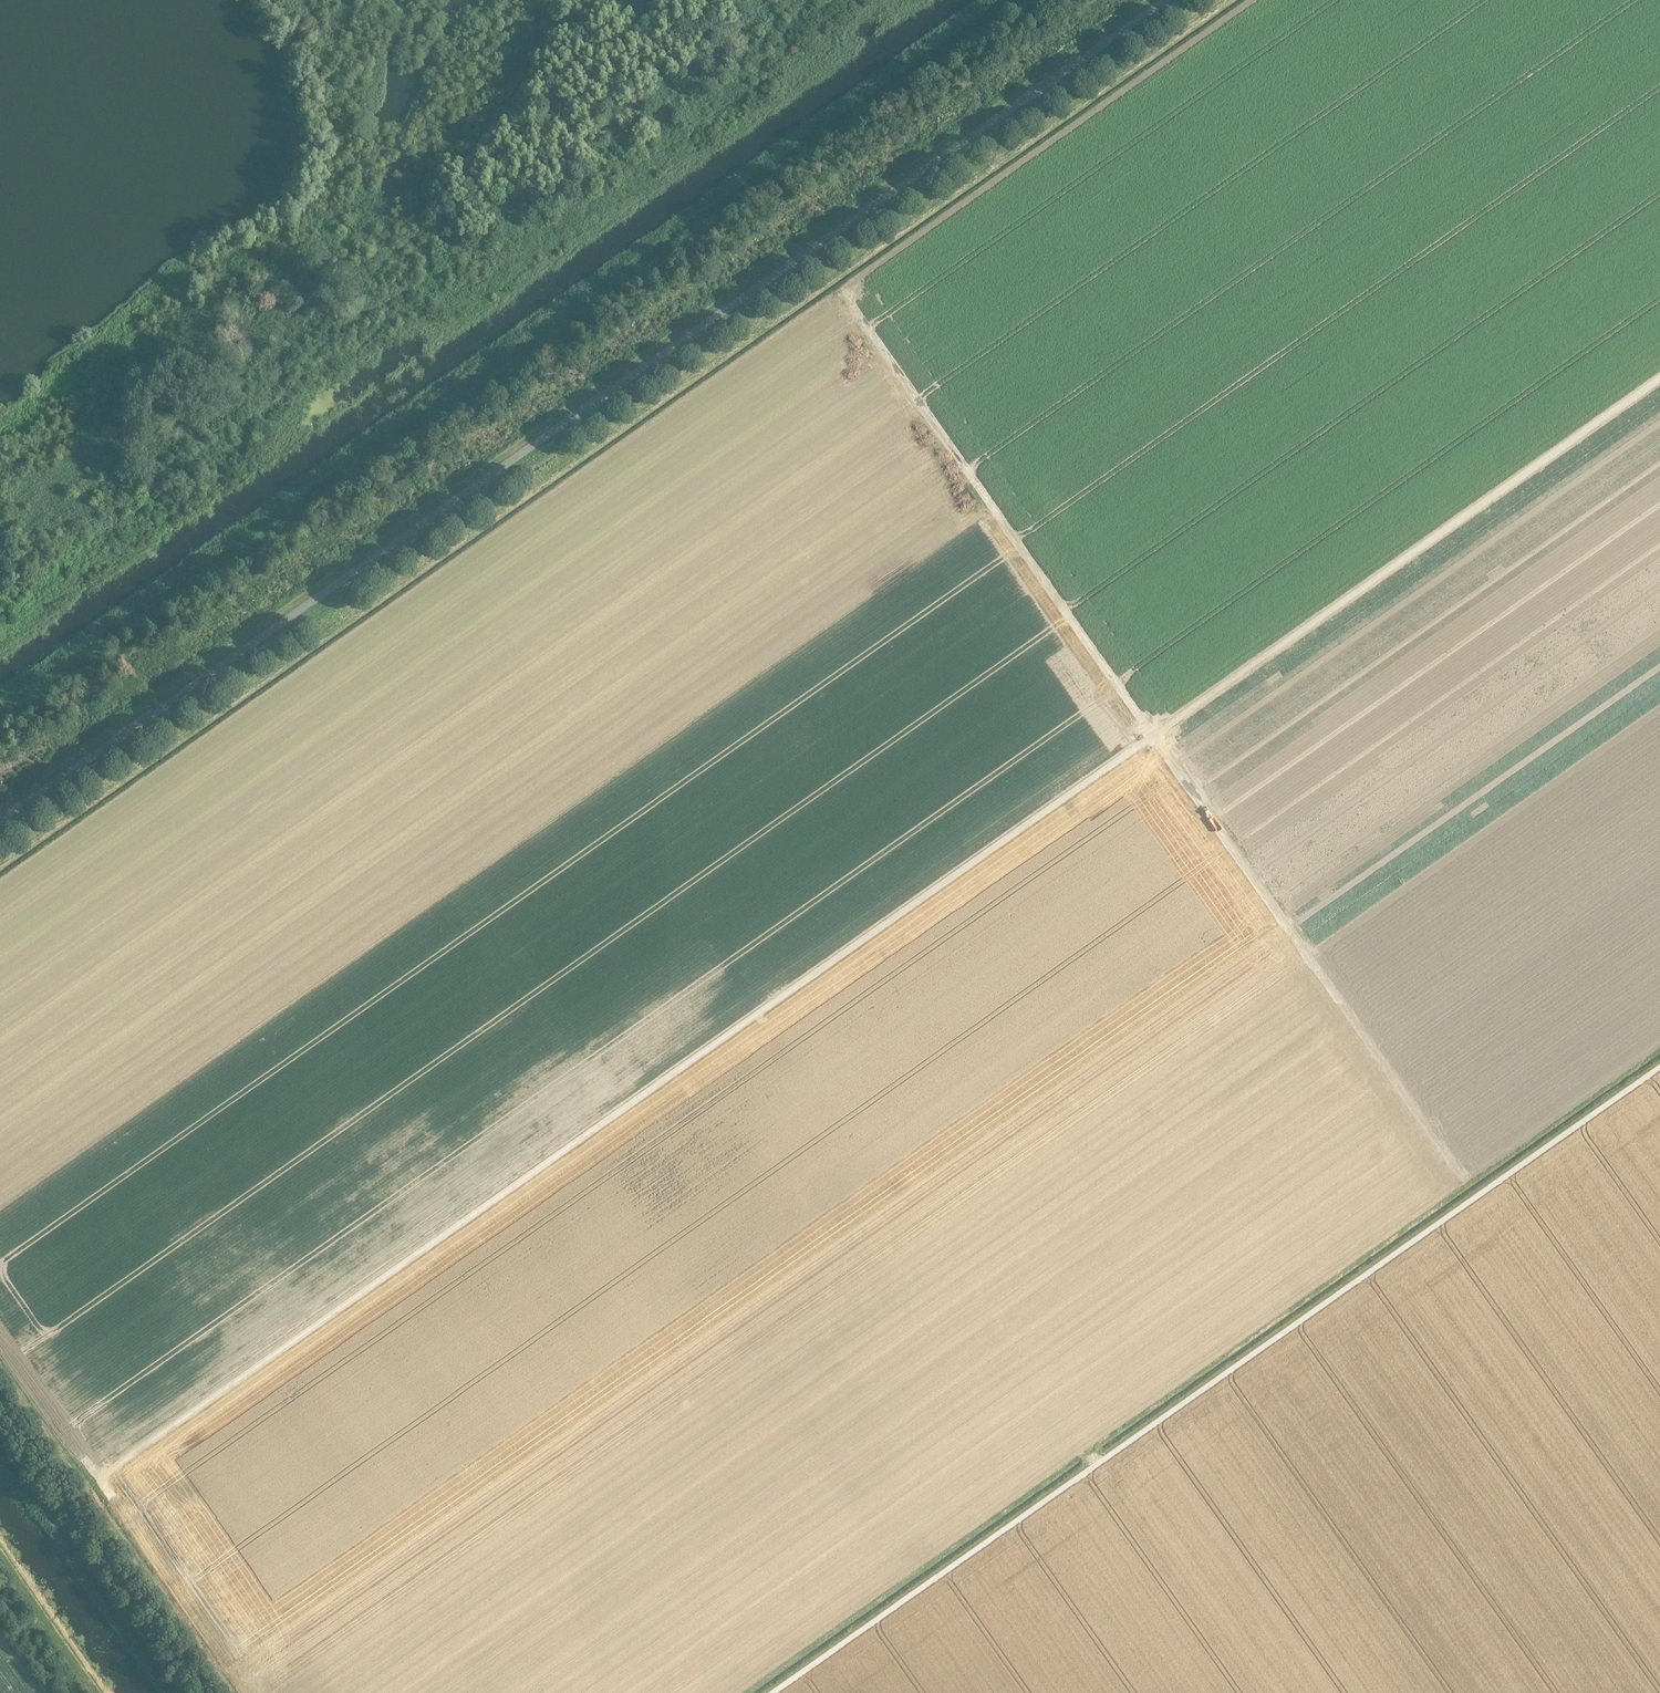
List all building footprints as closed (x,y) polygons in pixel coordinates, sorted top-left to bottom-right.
[(982,1565),(994,1557),(991,1552),(979,1560),(982,1565)]
